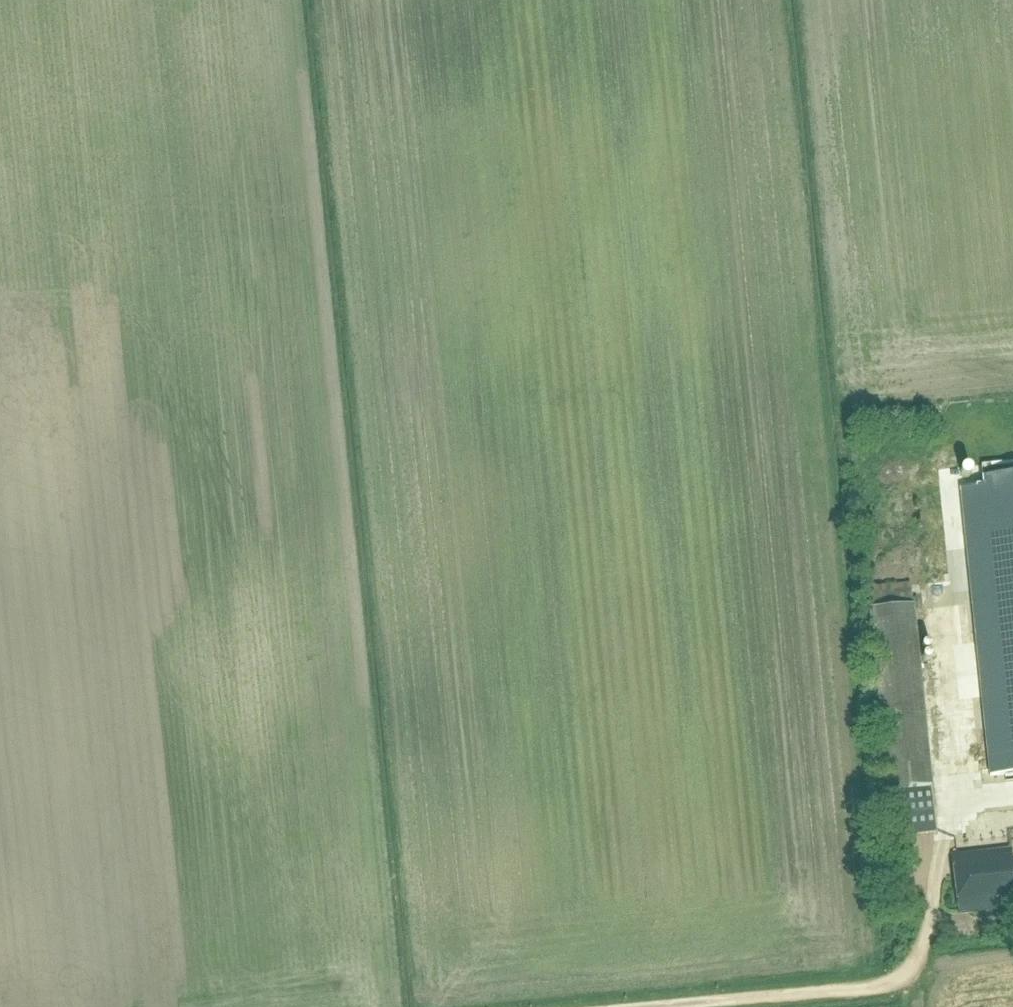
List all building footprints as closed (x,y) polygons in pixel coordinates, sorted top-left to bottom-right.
[(959,489),(988,777),(1012,774),(1012,463),(980,466),(982,487),(959,489)] [(907,587),(865,591),(867,615),(910,611),(907,587)] [(962,603),(943,604),(946,636),(964,635),(962,603)] [(955,890),(957,915),(1012,909),(1012,866),(1009,851),(951,857),(955,890)]
